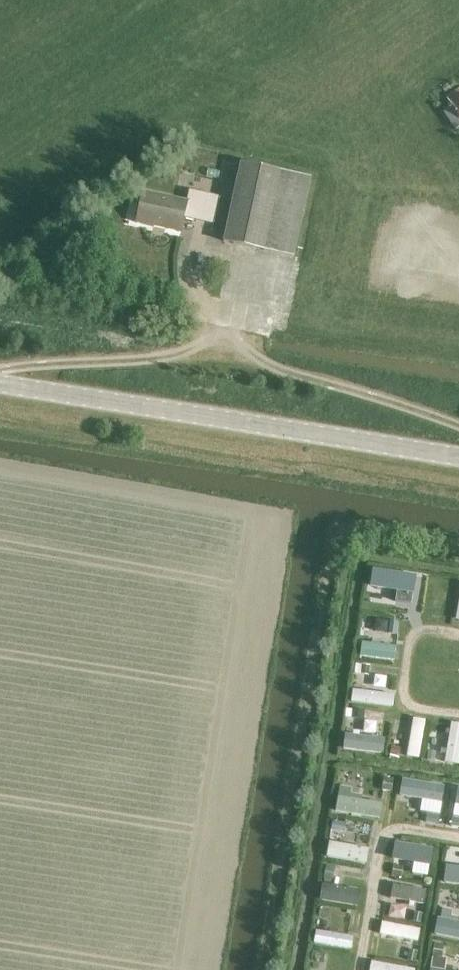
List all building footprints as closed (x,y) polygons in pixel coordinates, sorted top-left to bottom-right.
[(458,88),(444,98),(450,106),(441,113),(453,130),(458,125),(458,88)] [(232,164),(221,161),(222,159),(201,154),(197,174),(217,178),(218,178),(228,180),(232,164)] [(310,177),(241,162),(224,242),(293,257),(310,177)] [(186,201),(143,192),(136,223),(180,232),(183,218),(195,220),(201,193),(189,190),(186,201)] [(421,565),(419,597),(433,598),(435,566),(421,565)] [(389,622),(388,633),(396,634),(397,622),(389,622)] [(360,665),(359,674),(367,675),(368,666),(360,665)] [(354,692),(396,695),(396,682),(355,679),(354,692)] [(351,709),(350,718),(362,719),(363,710),(351,709)] [(347,725),(347,740),(386,741),(386,725),(347,725)] [(390,747),(389,755),(398,757),(400,748),(390,747)] [(426,751),(425,759),(434,761),(435,753),(426,751)] [(420,813),(436,814),(439,772),(423,771),(420,813)] [(383,779),(381,791),(391,792),(393,780),(383,779)] [(349,809),(347,819),(371,824),(373,814),(349,809)] [(426,815),(425,822),(438,824),(439,817),(426,815)] [(450,826),(458,827),(458,819),(451,818),(450,826)] [(332,821),(331,829),(343,832),(345,823),(332,821)] [(331,832),(330,851),(370,854),(371,835),(331,832)] [(447,854),(446,862),(455,863),(456,855),(447,854)] [(392,865),(390,875),(399,877),(401,866),(392,865)] [(325,866),(322,878),(331,880),(334,868),(325,866)] [(414,912),(412,922),(420,923),(421,914),(414,912)] [(439,925),(458,926),(458,914),(440,913),(439,925)] [(317,931),(354,940),(357,926),(320,918),(317,931)] [(433,944),(432,955),(440,956),(442,945),(433,944)] [(408,950),(406,961),(414,963),(417,952),(408,950)] [(311,951),(310,959),(322,961),(324,952),(311,951)]
